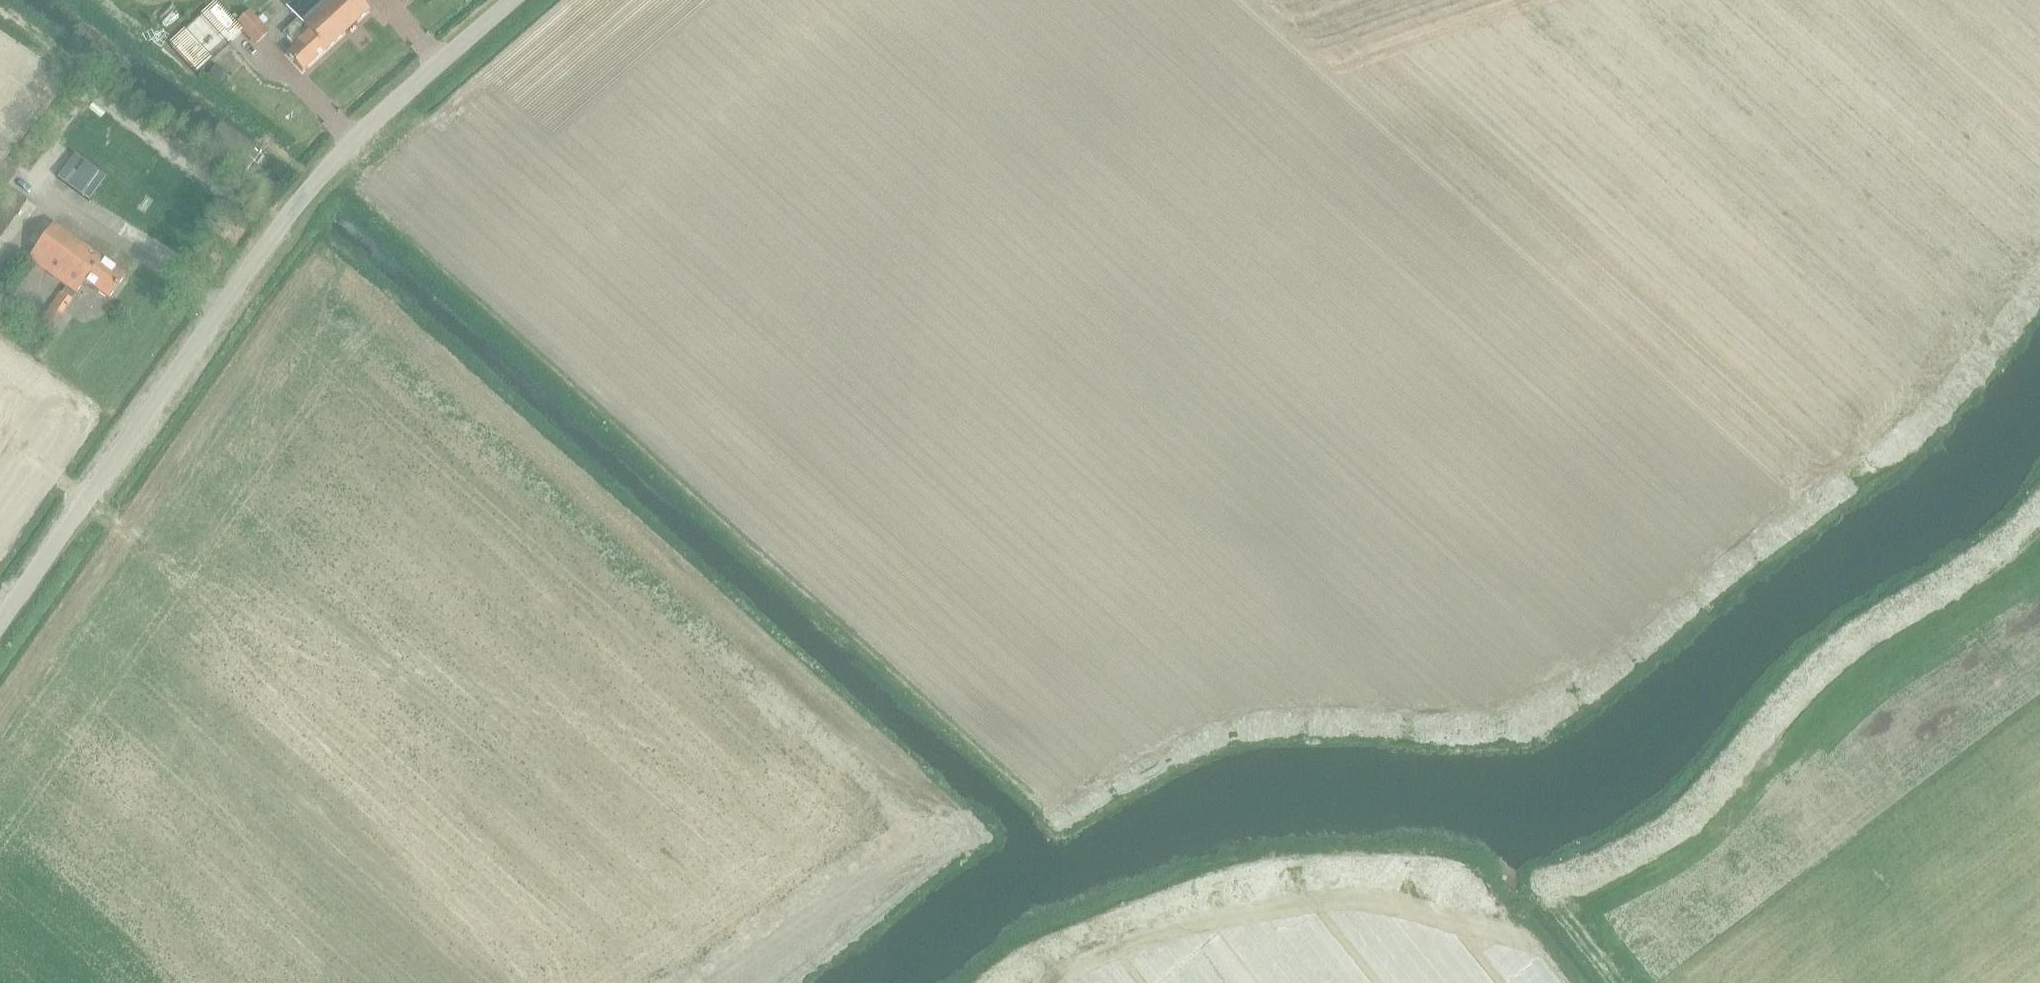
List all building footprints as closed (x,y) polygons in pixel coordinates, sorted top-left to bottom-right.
[(303,72),(369,11),(359,0),(294,0),(286,8),(298,20),(283,33),(295,46),(286,54),(303,72)] [(236,25),(256,48),(271,36),(251,12),(236,25)] [(59,182),(90,203),(106,179),(76,157),(59,182)] [(26,201),(3,185),(0,190),(0,239),(26,201)] [(84,284),(108,301),(124,277),(52,226),(27,261),(76,295),(84,284)] [(40,322),(51,330),(71,302),(60,294),(40,322)]
